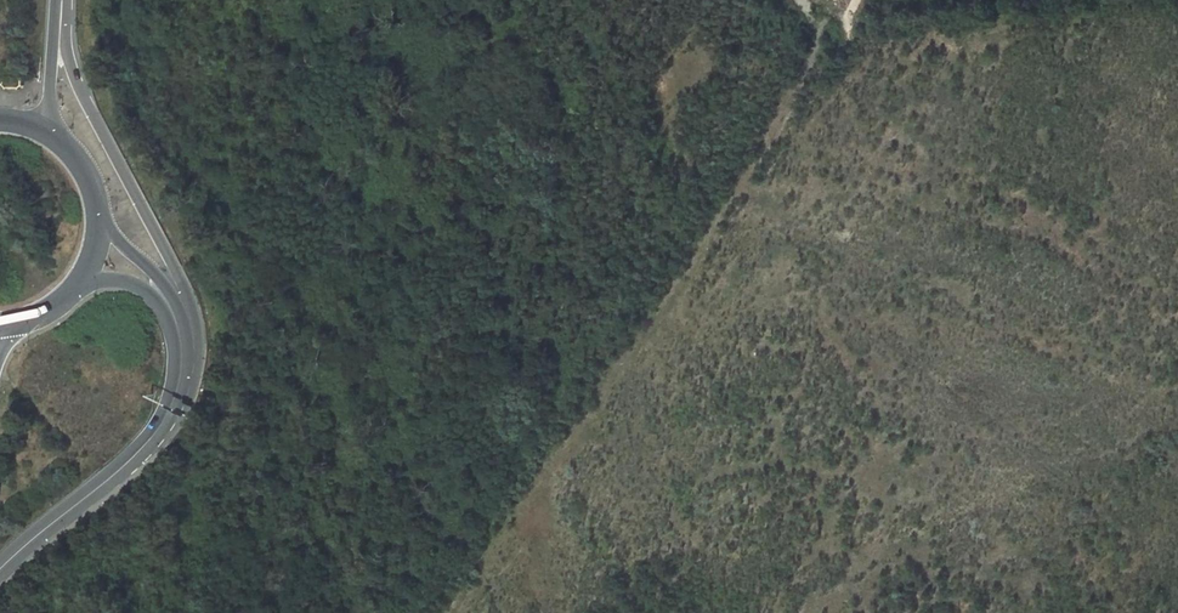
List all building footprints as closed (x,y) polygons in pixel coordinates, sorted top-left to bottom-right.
[(9,89),(22,89),(25,85),(25,77),(5,77),(5,84),(9,89)]
